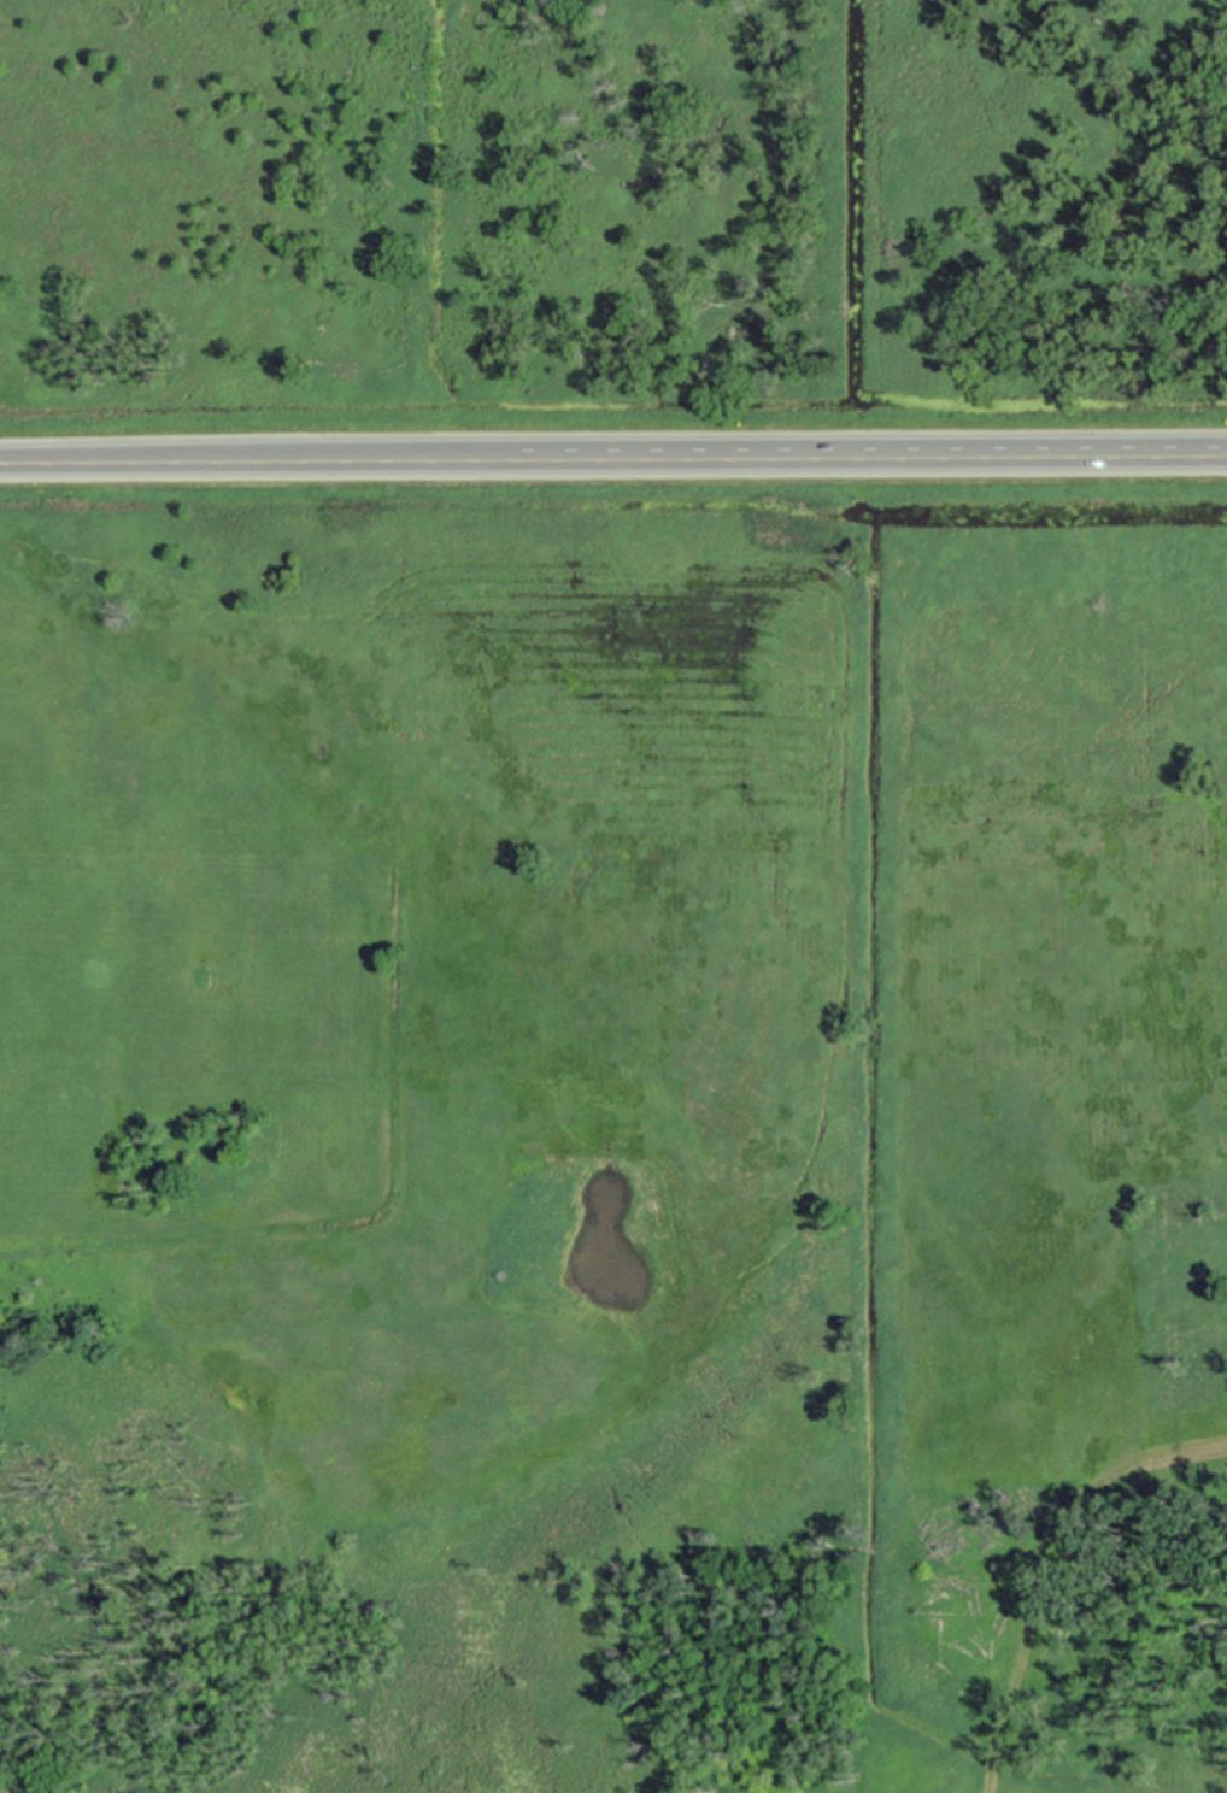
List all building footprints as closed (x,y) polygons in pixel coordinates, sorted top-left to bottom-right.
[(998,1764),(997,1771),(987,1769),(988,1762),(998,1764)]
